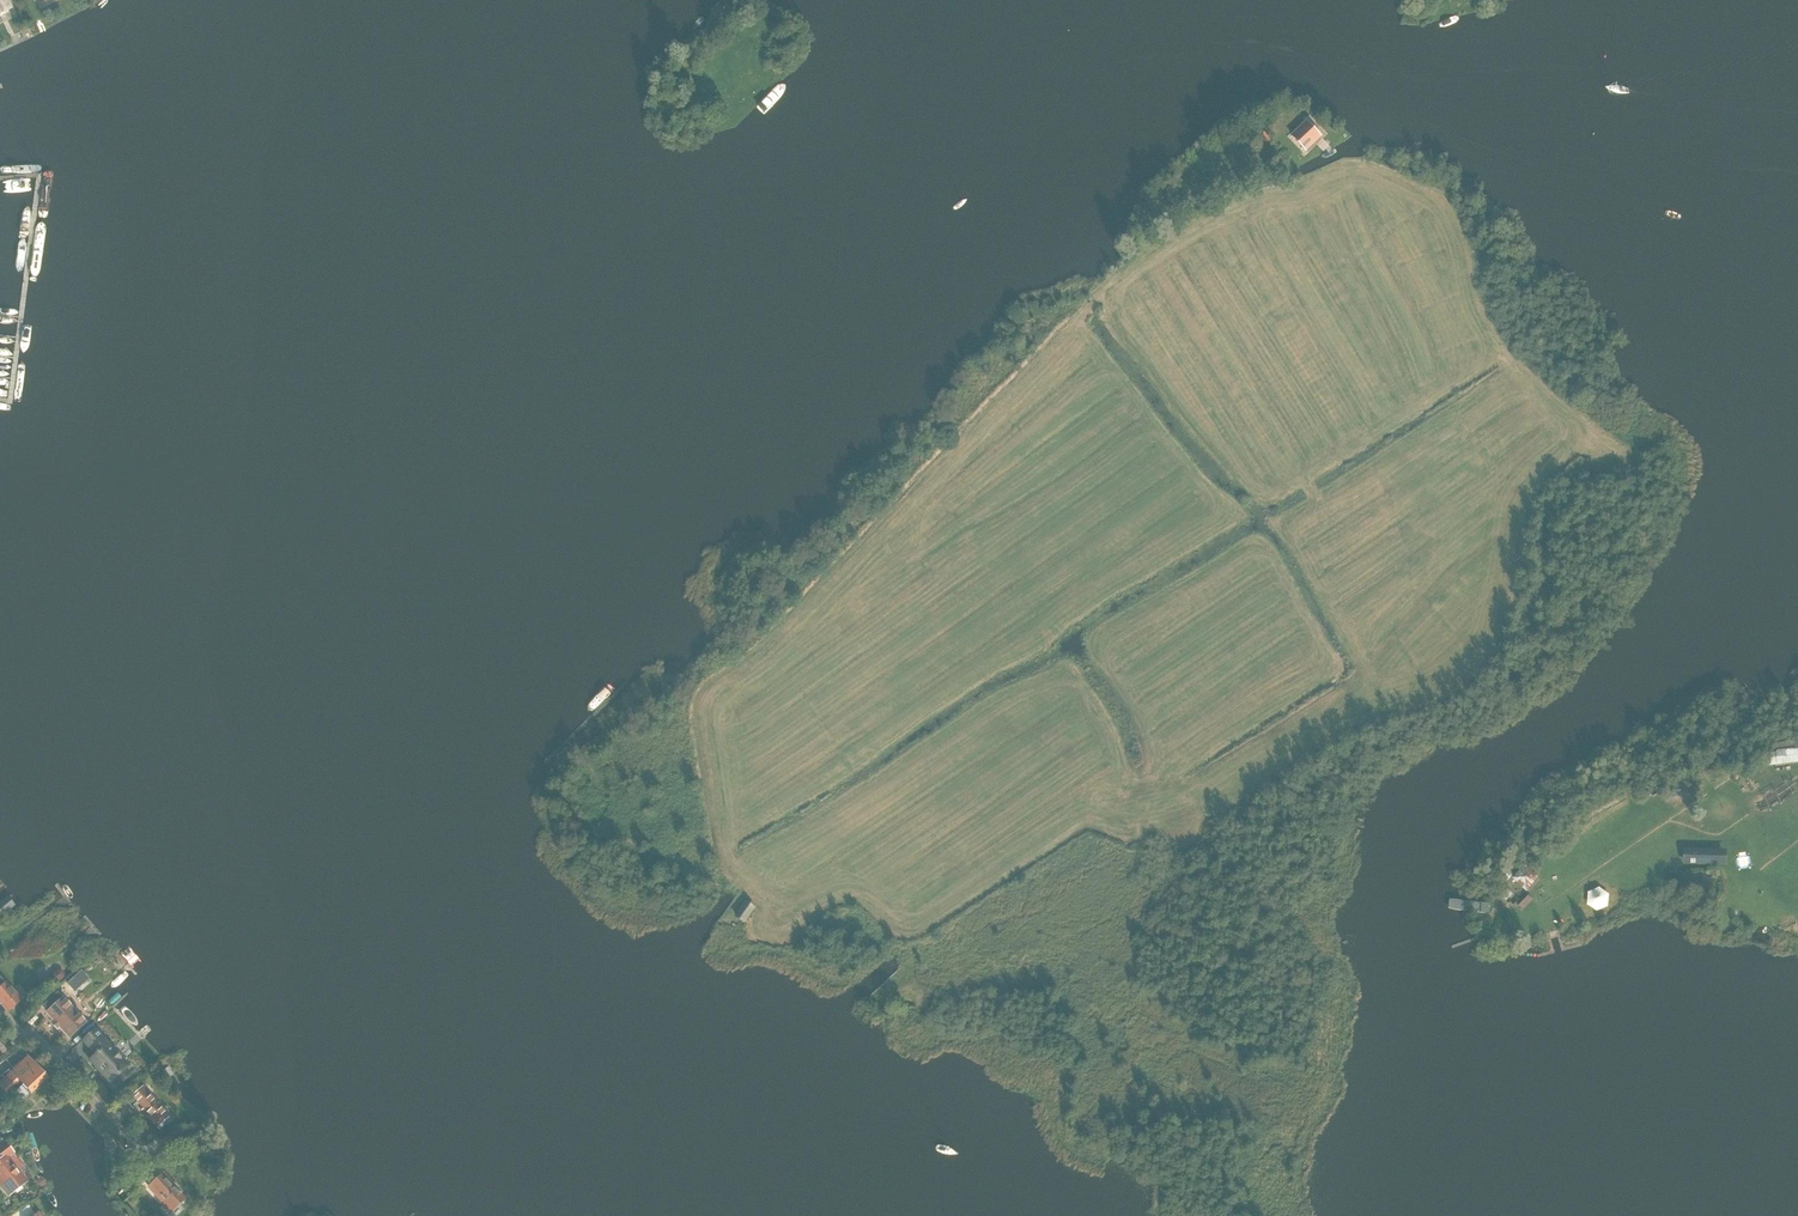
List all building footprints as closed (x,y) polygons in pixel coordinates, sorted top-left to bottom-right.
[(7,0),(0,0),(0,15),(2,14),(10,8),(9,5),(7,0)] [(1306,124),(1292,138),(1305,152),(1313,145),(1314,143),(1309,138),(1315,132),(1306,124)] [(1797,761),(1797,738),(1776,739),(1777,748),(1765,748),(1766,763),(1797,761)] [(1777,791),(1766,791),(1767,800),(1777,800),(1777,791)] [(1726,865),(1727,849),(1683,848),(1683,864),(1726,865)] [(1527,889),(1540,875),(1525,862),(1512,876),(1527,889)] [(1511,880),(1502,892),(1509,897),(1518,885),(1511,880)] [(0,904),(0,918),(13,907),(5,899),(0,904)] [(744,923),(756,907),(746,900),(734,916),(744,923)] [(86,977),(81,971),(69,982),(74,988),(86,977)] [(0,977),(0,998),(2,1000),(0,1002),(9,1011),(21,999),(6,983),(5,983),(0,977)] [(62,997),(57,992),(41,1006),(46,1012),(45,1013),(52,1020),(50,1022),(57,1030),(59,1028),(69,1039),(87,1022),(63,996),(62,997)] [(95,1029),(84,1039),(97,1053),(91,1059),(112,1081),(114,1079),(119,1085),(130,1075),(124,1069),(126,1067),(107,1046),(109,1044),(95,1029)] [(19,1047),(0,1063),(0,1087),(5,1092),(18,1080),(30,1094),(48,1077),(28,1057),(19,1047)] [(146,1092),(143,1089),(128,1103),(133,1108),(138,1103),(146,1112),(145,1113),(155,1124),(166,1114),(156,1104),(157,1102),(147,1091),(146,1092)] [(163,1149),(174,1145),(172,1138),(160,1142),(163,1149)] [(29,1181),(10,1157),(15,1153),(6,1141),(0,1146),(0,1185),(9,1196),(29,1181)] [(184,1200),(175,1191),(177,1190),(163,1174),(149,1187),(171,1212),(184,1200)]
